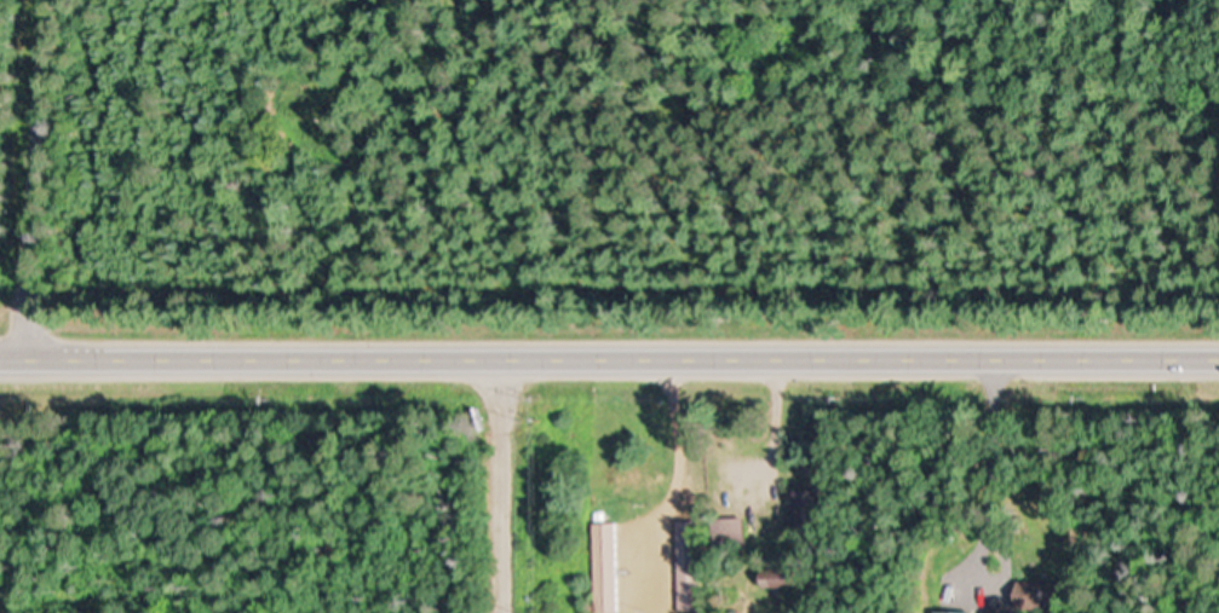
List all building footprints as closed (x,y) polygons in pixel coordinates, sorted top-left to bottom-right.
[(830,531),(797,531),(795,505),(806,505),(806,492),(829,491),(830,531)] [(751,549),(717,550),(717,538),(717,519),(730,519),(749,517),(751,549)] [(706,609),(680,609),(679,592),(678,521),(703,520),(705,555),(706,609)] [(620,521),(623,612),(599,612),(597,521),(620,521)] [(804,571),(804,596),(769,596),(769,569),(804,571)] [(1047,580),(1058,582),(1057,608),(1017,606),(1019,583),(1019,579),(1020,579),(1037,580),(1039,576),(1047,577),(1047,580)] [(1010,606),(1009,612),(987,612),(988,605),(1007,606),(1010,606)]
